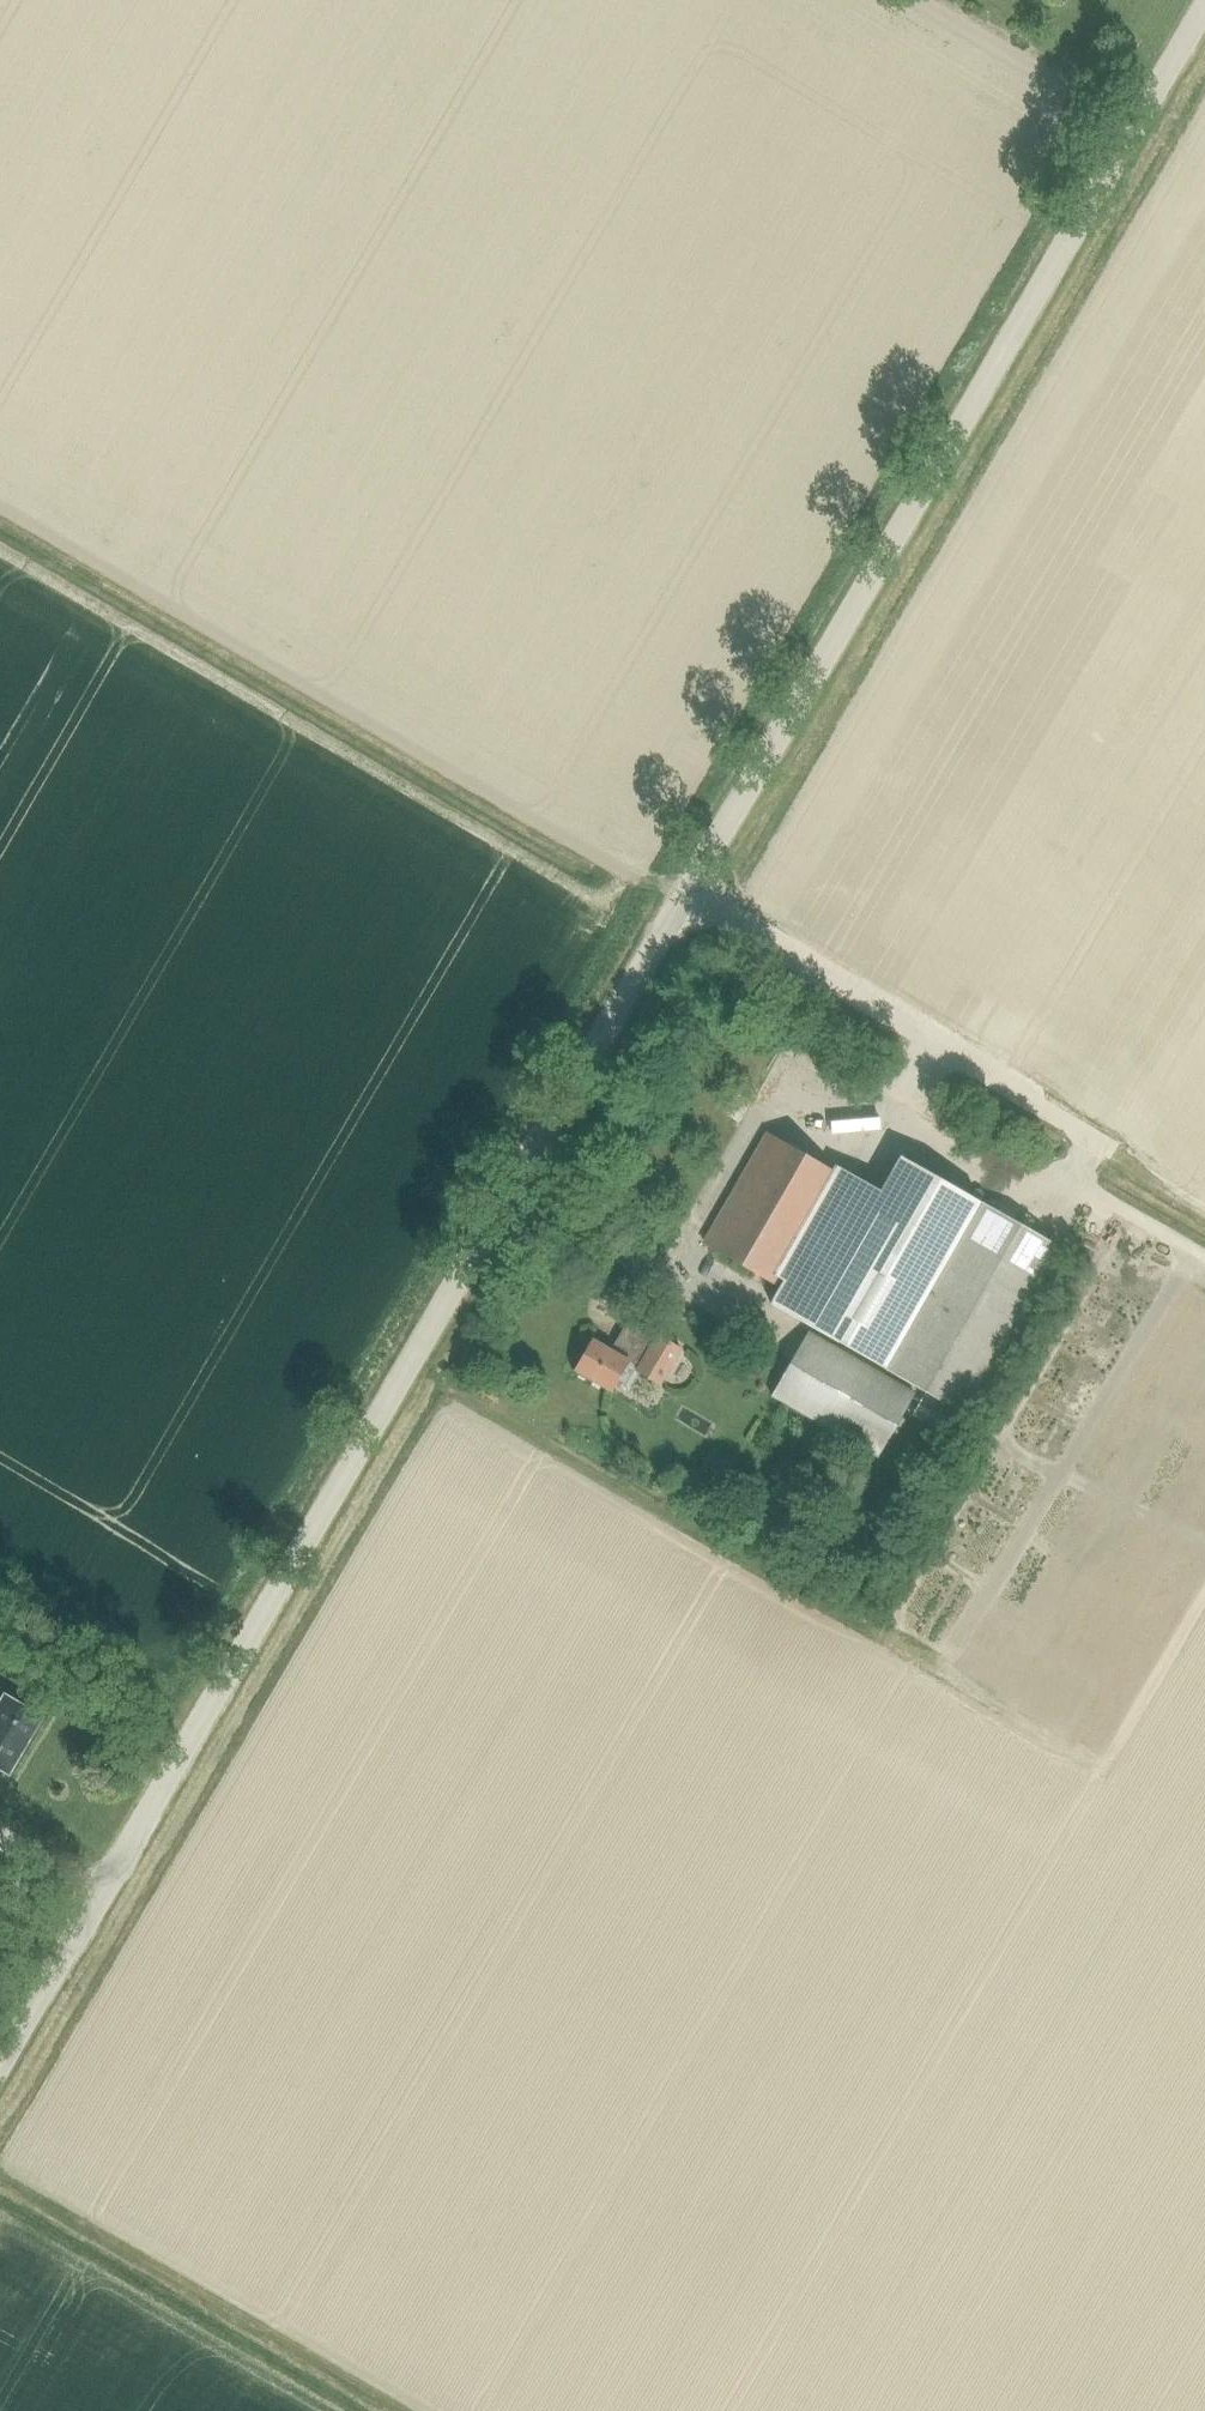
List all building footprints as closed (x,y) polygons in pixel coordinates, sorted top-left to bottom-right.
[(703,992),(708,981),(701,978),(696,989),(703,992)] [(839,1167),(835,1173),(765,1133),(702,1242),(779,1286),(769,1302),(885,1368),(884,1369),(924,1392),(912,1414),(932,1426),(945,1404),(963,1414),(1059,1247),(906,1159),(886,1194),(839,1167)] [(574,1370),(610,1391),(627,1361),(637,1366),(635,1370),(659,1383),(679,1348),(655,1334),(652,1338),(625,1323),(609,1349),(591,1339),(574,1370)] [(806,1332),(770,1394),(876,1456),(913,1393),(806,1332)] [(9,1772),(41,1717),(23,1707),(23,1706),(0,1693),(0,1767),(9,1772)]
